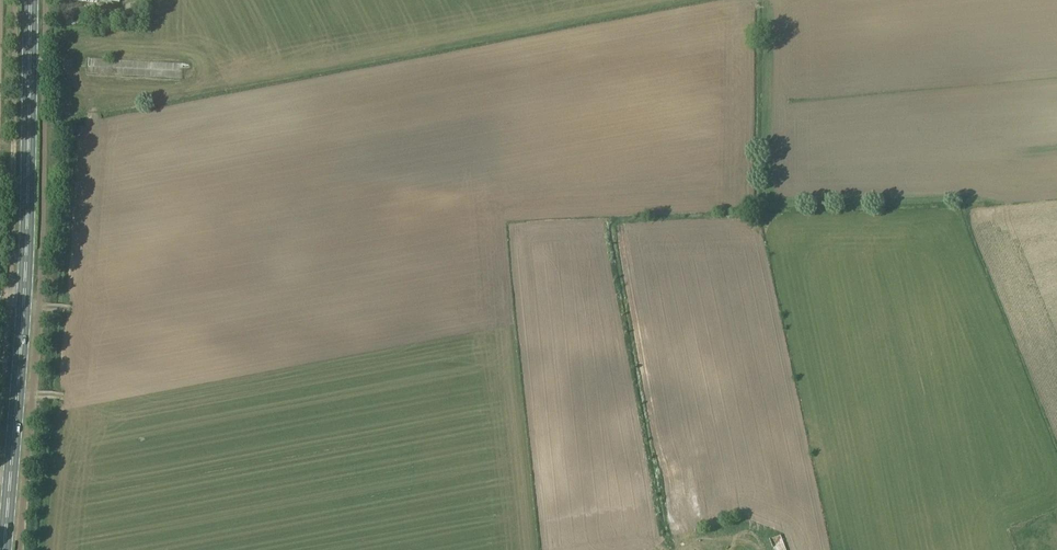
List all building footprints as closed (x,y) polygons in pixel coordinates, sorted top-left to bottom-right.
[(136,74),(136,63),(121,63),(121,73),(136,74)] [(622,461),(623,473),(636,472),(635,460),(622,461)] [(683,527),(685,542),(698,540),(696,526),(683,527)] [(770,539),(736,549),(773,549),(770,539)]
